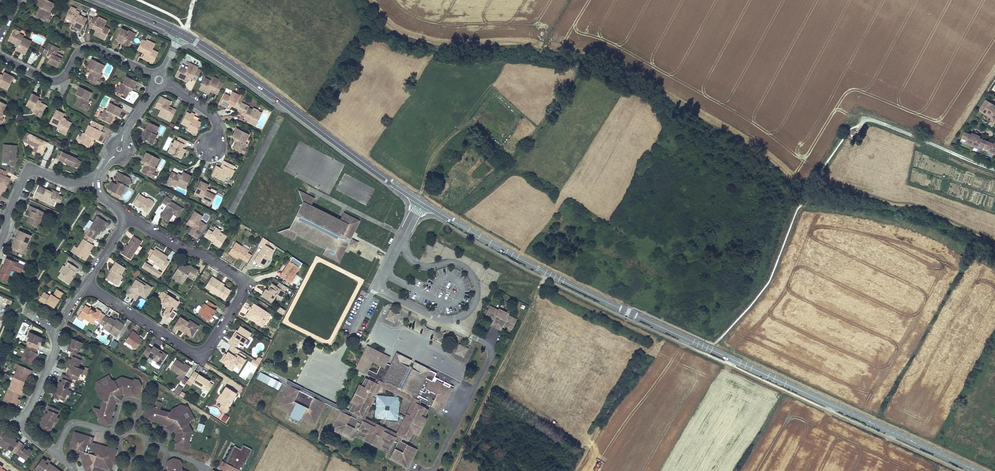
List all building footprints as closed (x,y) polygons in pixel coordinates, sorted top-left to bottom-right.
[(37,5),(40,7),(42,8),(41,10),(40,10),(37,17),(46,22),(49,16),(51,12),(49,11),(54,3),(48,0),(40,0),(37,5)] [(70,8),(65,18),(71,21),(72,21),(73,20),(75,21),(73,24),(72,27),(81,31),(87,18),(79,14),(79,13),(75,11),(70,8)] [(107,21),(98,17),(97,18),(94,16),(90,24),(97,28),(95,30),(93,34),(104,40),(109,31),(103,28),(104,26),(107,21)] [(121,28),(113,44),(117,46),(119,42),(121,38),(125,40),(123,42),(130,46),(135,36),(131,34),(132,32),(128,30),(127,31),(121,28)] [(16,50),(25,54),(31,41),(23,37),(24,36),(19,33),(14,31),(9,40),(16,44),(17,44),(17,43),(19,44),(18,47),(16,50)] [(129,47),(130,46),(123,42),(125,40),(121,38),(119,42),(129,47)] [(142,39),(138,48),(145,51),(144,53),(142,57),(153,63),(157,54),(151,52),(152,49),(155,44),(146,40),(146,41),(142,39)] [(45,50),(43,53),(50,56),(49,59),(47,62),(57,67),(61,59),(56,56),(57,53),(59,49),(48,43),(45,50)] [(104,65),(92,59),(87,67),(90,69),(93,70),(92,72),(91,72),(87,79),(97,84),(100,79),(102,74),(100,73),(104,65)] [(182,64),(176,76),(187,82),(189,77),(190,75),(197,79),(201,70),(197,69),(198,67),(189,63),(187,67),(182,64)] [(3,72),(2,75),(1,78),(0,77),(0,86),(8,90),(14,77),(3,72)] [(119,87),(117,92),(126,97),(130,91),(130,90),(129,89),(130,87),(133,89),(134,89),(137,81),(127,76),(123,84),(121,83),(119,87)] [(212,88),(219,91),(223,83),(219,82),(220,80),(212,76),(210,80),(209,83),(203,80),(199,89),(209,94),(210,91),(212,88)] [(91,92),(80,86),(76,94),(78,95),(81,96),(80,98),(79,98),(78,99),(75,105),(85,110),(87,105),(89,101),(88,100),(91,92)] [(238,109),(241,103),(244,96),(241,94),(240,95),(233,91),(230,96),(225,93),(219,104),(229,109),(231,106),(232,104),(235,105),(234,107),(238,109)] [(31,94),(26,105),(33,109),(32,111),(36,113),(42,115),(46,106),(40,103),(39,102),(39,103),(37,102),(38,99),(39,97),(31,94)] [(171,102),(160,96),(156,105),(161,107),(160,110),(158,115),(170,121),(175,112),(168,108),(169,106),(171,102)] [(985,100),(985,101),(994,108),(994,106),(985,100)] [(985,101),(978,111),(982,113),(981,115),(986,118),(987,116),(991,119),(990,120),(989,121),(991,123),(992,121),(994,123),(994,108),(985,101)] [(113,117),(113,116),(112,116),(113,114),(116,115),(118,116),(122,108),(110,103),(106,110),(105,109),(103,113),(100,118),(110,123),(113,117)] [(261,114),(257,112),(257,111),(258,110),(254,108),(252,110),(249,108),(249,107),(241,103),(238,109),(237,110),(242,113),(241,114),(245,115),(244,116),(248,118),(247,120),(247,121),(256,126),(261,114)] [(64,114),(56,110),(49,122),(58,126),(57,128),(61,130),(66,133),(71,123),(65,120),(64,119),(64,120),(62,119),(63,117),(64,114)] [(190,114),(186,112),(181,123),(188,127),(187,129),(192,132),(193,130),(196,131),(201,122),(197,121),(195,121),(192,120),(193,118),(195,114),(191,112),(190,114)] [(159,127),(149,122),(145,129),(148,131),(147,133),(146,132),(145,133),(142,139),(152,144),(154,139),(157,135),(155,134),(159,127)] [(102,131),(89,125),(85,133),(83,132),(81,137),(79,142),(88,147),(91,140),(93,141),(95,138),(97,140),(102,131)] [(249,134),(237,128),(232,136),(235,138),(238,139),(237,141),(236,141),(235,141),(232,148),(242,153),(244,148),(246,143),(245,142),(249,134)] [(963,133),(959,143),(964,145),(965,144),(969,146),(969,147),(973,149),(974,148),(978,149),(977,151),(987,155),(988,153),(992,155),(991,156),(994,158),(994,146),(993,146),(979,140),(971,136),(963,133)] [(47,143),(30,134),(26,142),(33,146),(34,144),(36,146),(35,147),(33,151),(41,155),(47,143)] [(187,141),(179,137),(177,140),(175,139),(173,144),(175,144),(173,148),(172,148),(169,152),(181,158),(185,149),(184,148),(182,147),(183,144),(185,145),(187,141)] [(16,158),(17,145),(4,144),(3,161),(10,162),(10,165),(15,166),(15,161),(16,158)] [(59,159),(59,160),(74,166),(77,159),(59,150),(55,158),(59,159)] [(156,168),(154,167),(159,159),(146,152),(142,161),(145,162),(147,164),(146,166),(145,165),(145,166),(142,172),(151,177),(154,172),(156,168)] [(235,166),(226,161),(223,168),(220,167),(217,166),(212,176),(221,180),(223,174),(226,175),(230,177),(234,170),(233,169),(235,166)] [(0,168),(0,184),(6,187),(9,180),(4,177),(4,176),(6,176),(8,172),(6,171),(0,168)] [(111,191),(121,195),(126,185),(127,184),(129,182),(128,180),(129,177),(117,172),(115,176),(117,176),(115,180),(117,181),(118,182),(117,184),(116,183),(115,183),(111,191)] [(177,175),(171,172),(166,181),(171,184),(176,186),(177,184),(185,189),(191,176),(182,172),(181,174),(180,177),(178,176),(178,175),(177,175)] [(209,185),(200,181),(194,193),(202,197),(201,199),(206,201),(211,204),(216,194),(209,191),(208,191),(208,192),(206,191),(207,188),(209,185)] [(50,191),(46,189),(45,191),(43,190),(44,188),(39,186),(34,197),(54,205),(56,201),(58,195),(59,193),(51,189),(50,191)] [(314,199),(315,198),(298,190),(299,191),(314,199)] [(340,220),(311,206),(314,199),(299,191),(302,202),(289,228),(279,231),(294,239),(297,234),(326,248),(323,253),(338,261),(344,250),(340,249),(342,245),(345,247),(351,235),(348,233),(350,230),(353,232),(358,221),(343,213),(340,220)] [(146,199),(139,194),(133,204),(139,207),(140,206),(145,209),(144,211),(148,213),(154,203),(146,199)] [(172,199),(166,196),(162,202),(167,205),(167,206),(168,207),(167,208),(166,207),(160,216),(165,219),(167,216),(170,218),(173,214),(178,217),(183,209),(171,201),(172,199)] [(41,215),(42,211),(30,206),(28,210),(31,212),(29,216),(31,217),(30,219),(28,218),(26,222),(38,228),(44,216),(41,215)] [(343,213),(358,221),(359,220),(344,212),(343,213)] [(187,223),(191,226),(192,225),(194,226),(192,229),(192,228),(189,233),(197,238),(205,224),(200,221),(201,219),(193,214),(187,223)] [(102,228),(103,229),(108,223),(97,216),(89,229),(91,230),(87,235),(88,235),(94,239),(97,234),(98,234),(101,230),(102,228)] [(204,236),(209,239),(209,238),(214,241),(213,242),(213,243),(220,247),(227,236),(220,232),(221,231),(216,227),(212,232),(208,230),(204,236)] [(31,235),(19,230),(15,238),(16,238),(16,241),(15,240),(11,248),(21,253),(24,247),(26,247),(31,235)] [(294,240),(294,239),(279,231),(277,232),(294,240)] [(74,253),(84,259),(89,251),(93,245),(91,243),(94,239),(88,235),(85,240),(83,239),(77,248),(74,253)] [(127,248),(125,247),(121,253),(130,259),(141,241),(134,236),(128,245),(127,248)] [(254,261),(263,267),(271,253),(270,252),(271,249),(267,246),(265,244),(267,240),(263,237),(258,245),(262,247),(259,253),(260,254),(259,255),(258,254),(254,261)] [(239,257),(247,262),(251,255),(247,253),(249,251),(235,242),(228,253),(236,258),(236,257),(237,256),(239,257)] [(168,257),(155,249),(154,251),(149,248),(147,252),(151,255),(149,258),(155,261),(162,266),(161,267),(164,269),(169,261),(166,259),(168,257)] [(7,258),(0,273),(0,279),(6,281),(12,268),(21,272),(24,265),(7,258)] [(299,267),(289,261),(286,266),(287,267),(286,269),(285,268),(279,276),(286,280),(288,277),(292,280),(296,274),(295,274),(299,267)] [(58,277),(69,284),(73,277),(73,276),(71,276),(74,271),(75,272),(78,268),(68,262),(65,266),(61,272),(58,277)] [(112,273),(111,273),(107,279),(115,284),(118,279),(120,281),(123,276),(121,275),(125,268),(115,262),(110,269),(112,270),(113,271),(112,273)] [(161,273),(146,263),(143,267),(159,277),(161,273)] [(184,266),(180,264),(175,272),(177,280),(184,279),(185,279),(187,276),(192,279),(198,270),(190,265),(188,267),(187,268),(186,268),(184,266)] [(217,280),(212,277),(207,284),(212,287),(210,290),(225,300),(231,291),(223,286),(216,281),(217,280)] [(152,287),(137,278),(126,294),(133,299),(137,292),(138,293),(139,291),(147,296),(152,287)] [(266,289),(261,296),(272,302),(276,295),(277,296),(278,294),(282,296),(285,291),(284,291),(286,286),(281,283),(278,287),(272,283),(269,287),(269,288),(270,289),(271,289),(270,291),(268,290),(266,289)] [(49,297),(43,293),(38,299),(45,304),(46,302),(48,303),(54,307),(63,293),(57,289),(53,295),(51,294),(50,296),(49,297)] [(147,296),(139,291),(138,293),(137,292),(133,299),(135,300),(139,294),(145,298),(147,296)] [(164,305),(167,307),(163,314),(168,317),(178,301),(162,291),(157,299),(163,303),(163,302),(165,303),(164,305)] [(212,313),(213,314),(213,313),(215,310),(213,309),(215,305),(209,301),(206,304),(205,303),(198,313),(203,316),(203,317),(209,320),(211,317),(211,316),(210,316),(212,313)] [(245,316),(262,326),(264,323),(268,317),(270,314),(253,303),(251,307),(249,310),(245,316)] [(89,308),(85,305),(79,315),(85,319),(93,324),(96,320),(100,313),(101,311),(96,308),(95,310),(94,311),(89,308)] [(516,321),(512,319),(513,318),(508,315),(507,315),(507,313),(500,309),(499,311),(498,310),(493,308),(492,309),(488,308),(485,315),(494,320),(503,324),(512,329),(516,321)] [(398,314),(390,310),(386,318),(394,322),(398,314)] [(100,323),(104,316),(100,313),(96,320),(100,323)] [(100,323),(104,326),(103,328),(107,330),(107,329),(110,331),(109,332),(110,332),(117,337),(124,324),(117,320),(115,323),(109,318),(104,316),(100,323)] [(188,322),(180,317),(174,326),(182,331),(184,328),(186,329),(185,330),(193,335),(197,329),(192,326),(194,323),(189,320),(188,322)] [(500,330),(503,324),(494,320),(491,325),(500,330)] [(232,345),(235,347),(238,343),(242,346),(251,333),(241,326),(237,331),(232,339),(231,338),(228,343),(232,345)] [(184,328),(182,331),(191,337),(193,335),(185,330),(186,329),(184,328)] [(135,333),(132,331),(125,341),(137,349),(142,340),(139,337),(134,335),(135,333)] [(37,353),(35,352),(37,348),(39,345),(37,344),(38,341),(40,342),(42,337),(29,332),(27,336),(29,337),(26,344),(28,344),(26,348),(21,360),(32,365),(33,361),(32,361),(34,357),(35,358),(37,353)] [(72,378),(77,380),(80,373),(82,374),(83,370),(77,367),(82,356),(78,354),(82,343),(72,338),(71,342),(73,343),(71,346),(69,345),(67,349),(72,352),(71,355),(73,356),(71,359),(69,358),(67,363),(71,364),(69,368),(71,369),(69,372),(68,371),(66,375),(62,374),(61,378),(63,379),(61,382),(59,381),(56,389),(58,390),(56,393),(54,392),(53,396),(63,401),(66,394),(68,395),(70,390),(68,389),(72,378)] [(113,339),(110,346),(115,349),(118,342),(113,339)] [(235,347),(232,345),(226,354),(226,355),(227,355),(226,357),(223,356),(220,360),(225,364),(226,364),(227,362),(230,365),(229,366),(234,368),(238,371),(240,368),(245,360),(237,355),(235,354),(239,349),(235,347)] [(467,349),(459,345),(455,353),(463,357),(467,349)] [(151,349),(147,346),(143,353),(147,356),(151,349)] [(160,350),(153,346),(151,349),(147,356),(153,360),(151,363),(152,365),(157,368),(159,368),(166,356),(158,352),(160,350)] [(363,354),(356,368),(356,369),(376,379),(374,382),(365,378),(361,386),(359,385),(351,401),(353,402),(349,410),(358,415),(356,419),(342,412),(338,420),(336,419),(332,427),(334,428),(333,430),(341,434),(342,432),(350,436),(357,422),(361,424),(356,433),(364,437),(363,439),(380,447),(381,445),(389,449),(393,440),(397,442),(389,458),(406,466),(407,464),(409,465),(417,449),(401,441),(403,437),(412,442),(416,434),(417,434),(418,435),(426,418),(425,418),(424,417),(428,409),(419,405),(421,401),(441,411),(445,403),(443,402),(445,398),(447,399),(451,391),(449,390),(450,388),(436,380),(435,382),(429,379),(425,377),(427,374),(426,370),(424,370),(425,368),(417,364),(417,366),(415,365),(412,366),(411,368),(408,375),(408,376),(406,381),(404,382),(401,388),(383,379),(390,365),(387,363),(389,359),(381,355),(382,353),(367,346),(363,354)] [(397,361),(400,355),(396,353),(393,359),(390,365),(383,379),(401,388),(404,382),(406,381),(408,376),(408,375),(411,368),(408,367),(411,361),(408,359),(404,365),(402,364),(401,365),(398,364),(399,362),(397,361)] [(408,359),(400,355),(397,361),(399,362),(398,364),(401,365),(402,364),(404,365),(408,359)] [(190,368),(184,364),(176,360),(170,368),(184,377),(184,376),(190,368)] [(18,403),(14,401),(16,398),(17,399),(17,398),(19,394),(21,395),(23,391),(20,389),(21,386),(22,387),(22,386),(24,382),(26,377),(27,376),(25,376),(27,373),(30,374),(32,370),(19,365),(13,377),(8,389),(3,401),(16,406),(18,403)] [(203,377),(194,371),(188,379),(188,380),(204,390),(205,389),(209,382),(210,381),(204,378),(202,378),(203,377)] [(111,380),(109,375),(97,382),(95,388),(98,393),(100,392),(100,391),(98,388),(108,383),(107,382),(111,380)] [(133,393),(136,394),(137,392),(137,391),(138,391),(139,392),(141,387),(139,386),(140,383),(138,383),(138,382),(138,380),(133,378),(133,380),(121,377),(112,382),(111,380),(107,382),(108,383),(98,388),(100,391),(100,392),(98,393),(100,397),(101,396),(103,400),(100,409),(96,408),(94,413),(97,414),(99,414),(100,414),(99,415),(99,416),(98,420),(100,420),(100,421),(100,423),(105,425),(105,423),(108,424),(109,422),(109,421),(110,422),(112,422),(113,417),(111,417),(116,401),(117,397),(120,396),(125,393),(130,394),(130,393),(131,392),(133,393)] [(349,410),(291,381),(289,385),(324,403),(340,411),(342,412),(356,419),(358,415),(349,410)] [(174,392),(179,395),(183,388),(178,385),(174,392)] [(314,424),(324,403),(289,385),(278,406),(289,411),(289,410),(292,411),(291,413),(290,414),(300,419),(300,417),(301,416),(304,417),(303,419),(314,424)] [(237,393),(226,386),(221,394),(222,395),(218,402),(222,404),(227,408),(227,407),(237,393)] [(396,397),(393,397),(377,396),(376,402),(376,405),(375,418),(382,418),(386,419),(397,420),(397,416),(398,413),(399,397),(396,397)] [(152,421),(168,425),(172,426),(173,429),(176,435),(175,439),(176,440),(177,440),(177,441),(177,442),(175,446),(177,446),(178,446),(178,447),(177,449),(182,450),(183,449),(186,450),(186,448),(186,447),(187,447),(189,448),(190,443),(189,442),(192,431),(187,422),(189,421),(187,417),(186,417),(181,407),(178,409),(177,409),(176,407),(172,409),(172,410),(169,412),(160,410),(161,405),(156,404),(155,407),(155,408),(155,409),(154,409),(153,408),(149,407),(148,410),(146,409),(144,414),(146,414),(145,418),(147,418),(147,419),(147,421),(152,422),(152,421)] [(178,409),(181,407),(186,417),(187,417),(189,421),(194,418),(188,407),(181,404),(176,407),(177,409),(178,409)] [(59,410),(48,405),(47,409),(49,410),(47,413),(45,412),(42,420),(44,421),(42,424),(40,424),(39,427),(49,432),(54,421),(56,422),(58,418),(56,417),(59,410)] [(225,423),(229,417),(225,414),(221,420),(225,423)] [(2,430),(0,433),(0,442),(2,443),(0,445),(4,448),(8,450),(9,449),(15,453),(16,453),(26,460),(32,451),(28,448),(27,450),(24,448),(26,446),(22,444),(19,441),(17,443),(15,441),(16,439),(12,437),(8,434),(7,436),(5,434),(6,432),(2,430)] [(108,470),(111,460),(113,461),(114,457),(117,450),(99,444),(92,442),(89,441),(90,437),(74,432),(70,447),(76,449),(75,452),(75,453),(83,455),(84,457),(83,458),(82,463),(87,464),(89,466),(88,469),(91,470),(108,470)] [(239,470),(240,470),(241,470),(252,450),(243,445),(240,449),(234,446),(225,463),(221,461),(217,468),(223,470),(238,470),(239,470)] [(114,457),(113,461),(111,460),(108,470),(110,470),(113,463),(115,464),(117,458),(114,457)] [(39,470),(40,470),(60,470),(48,462),(50,461),(46,458),(45,460),(42,458),(34,469),(36,470),(39,470)] [(182,469),(181,469),(180,469),(180,468),(181,467),(182,463),(179,462),(180,460),(175,458),(175,460),(171,459),(171,461),(170,461),(168,461),(167,466),(169,466),(167,470),(187,470),(182,469)] [(91,470),(88,469),(89,466),(87,464),(82,463),(83,466),(86,470),(91,470)]
